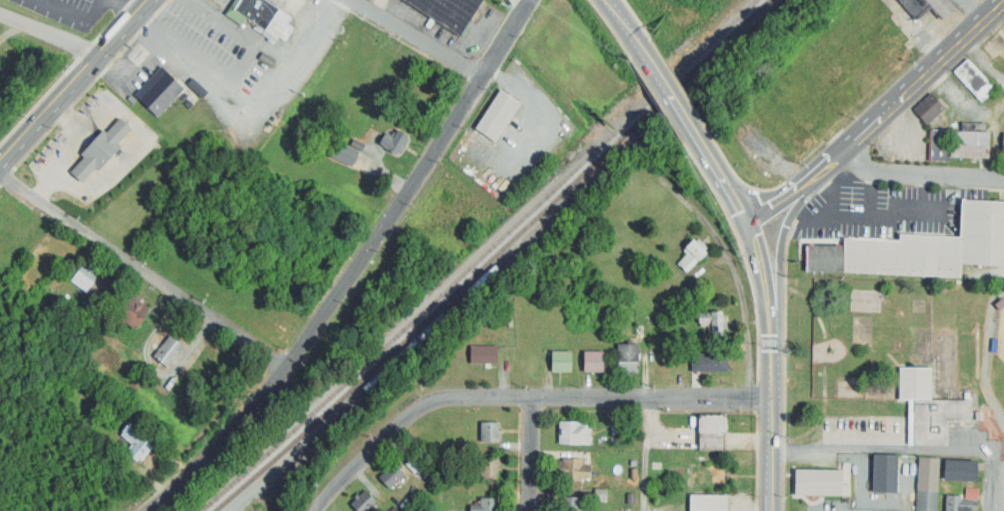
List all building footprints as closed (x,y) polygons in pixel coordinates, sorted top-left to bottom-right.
[(234,12),(242,0),(264,0),(291,17),(277,39),(234,12)] [(458,36),(481,0),(403,0),(458,36)] [(917,21),(898,0),(949,0),(956,8),(942,21),(931,9),(917,21)] [(952,72),(979,103),(994,89),(967,58),(952,72)] [(166,72),(184,89),(158,118),(139,101),(166,72)] [(499,90),(519,103),(493,142),(473,129),(499,90)] [(930,95),(943,109),(926,125),(913,110),(930,95)] [(120,119),(132,129),(118,144),(121,147),(99,170),(96,168),(82,183),(71,173),(85,158),(81,155),(103,130),(106,133),(120,119)] [(930,129),(989,131),(988,158),(947,156),(947,161),(929,161),(930,129)] [(379,145),(397,156),(409,136),(399,130),(392,140),(384,136),(379,145)] [(358,151),(334,141),(327,157),(352,167),(358,151)] [(961,200),(1003,201),(1003,265),(959,263),(959,278),(803,273),(804,246),(844,247),(845,239),(899,241),(899,235),(960,237),(961,200)] [(693,240),(708,254),(699,263),(697,262),(687,272),(680,266),(690,255),(684,249),(693,240)] [(82,266),(98,277),(89,289),(74,277),(82,266)] [(129,300),(147,312),(138,326),(119,314),(129,300)] [(720,310),(722,334),(711,335),(710,321),(698,322),(697,312),(720,310)] [(169,336),(184,347),(168,368),(153,357),(169,336)] [(617,343),(637,343),(638,371),(618,371),(617,343)] [(497,346),(498,363),(470,364),(470,347),(497,346)] [(570,350),(570,369),(551,369),(551,350),(570,350)] [(583,350),(603,351),(603,371),(583,370),(583,350)] [(699,352),(727,351),(728,371),(690,371),(690,355),(699,355),(699,352)] [(899,369),(898,401),(912,401),(911,445),(947,445),(947,421),(967,421),(968,400),(931,400),(931,369),(899,369)] [(698,413),(725,413),(725,431),(723,431),(723,449),(699,450),(699,431),(698,431),(698,413)] [(561,420),(561,442),(587,442),(587,423),(580,423),(580,420),(561,420)] [(498,421),(499,441),(481,441),(480,421),(498,421)] [(129,423),(153,442),(137,461),(128,454),(136,444),(122,432),(129,423)] [(480,458),(493,458),(493,454),(498,454),(498,478),(480,478),(480,458)] [(873,455),(871,491),(895,492),(897,456),(873,455)] [(939,457),(936,510),(915,510),(918,456),(939,457)] [(562,457),(562,460),(558,460),(558,475),(562,475),(562,479),(580,480),(580,477),(590,477),(590,464),(583,464),(583,457),(562,457)] [(976,459),(975,480),(943,478),(944,458),(976,459)] [(395,460),(402,467),(400,470),(404,475),(389,489),(377,477),(395,460)] [(694,463),(720,463),(720,486),(694,486),(694,463)] [(794,470),(793,495),(841,496),(842,471),(794,470)] [(377,502),(367,510),(357,510),(351,504),(366,490),(377,502)] [(498,493),(498,510),(469,510),(469,503),(480,503),(480,496),(493,496),(493,493),(498,493)] [(689,510),(726,510),(727,494),(689,494),(689,510)] [(945,510),(968,510),(968,508),(976,509),(976,499),(960,499),(960,495),(945,494),(945,510)] [(578,496),(579,510),(562,510),(562,497),(578,496)]
